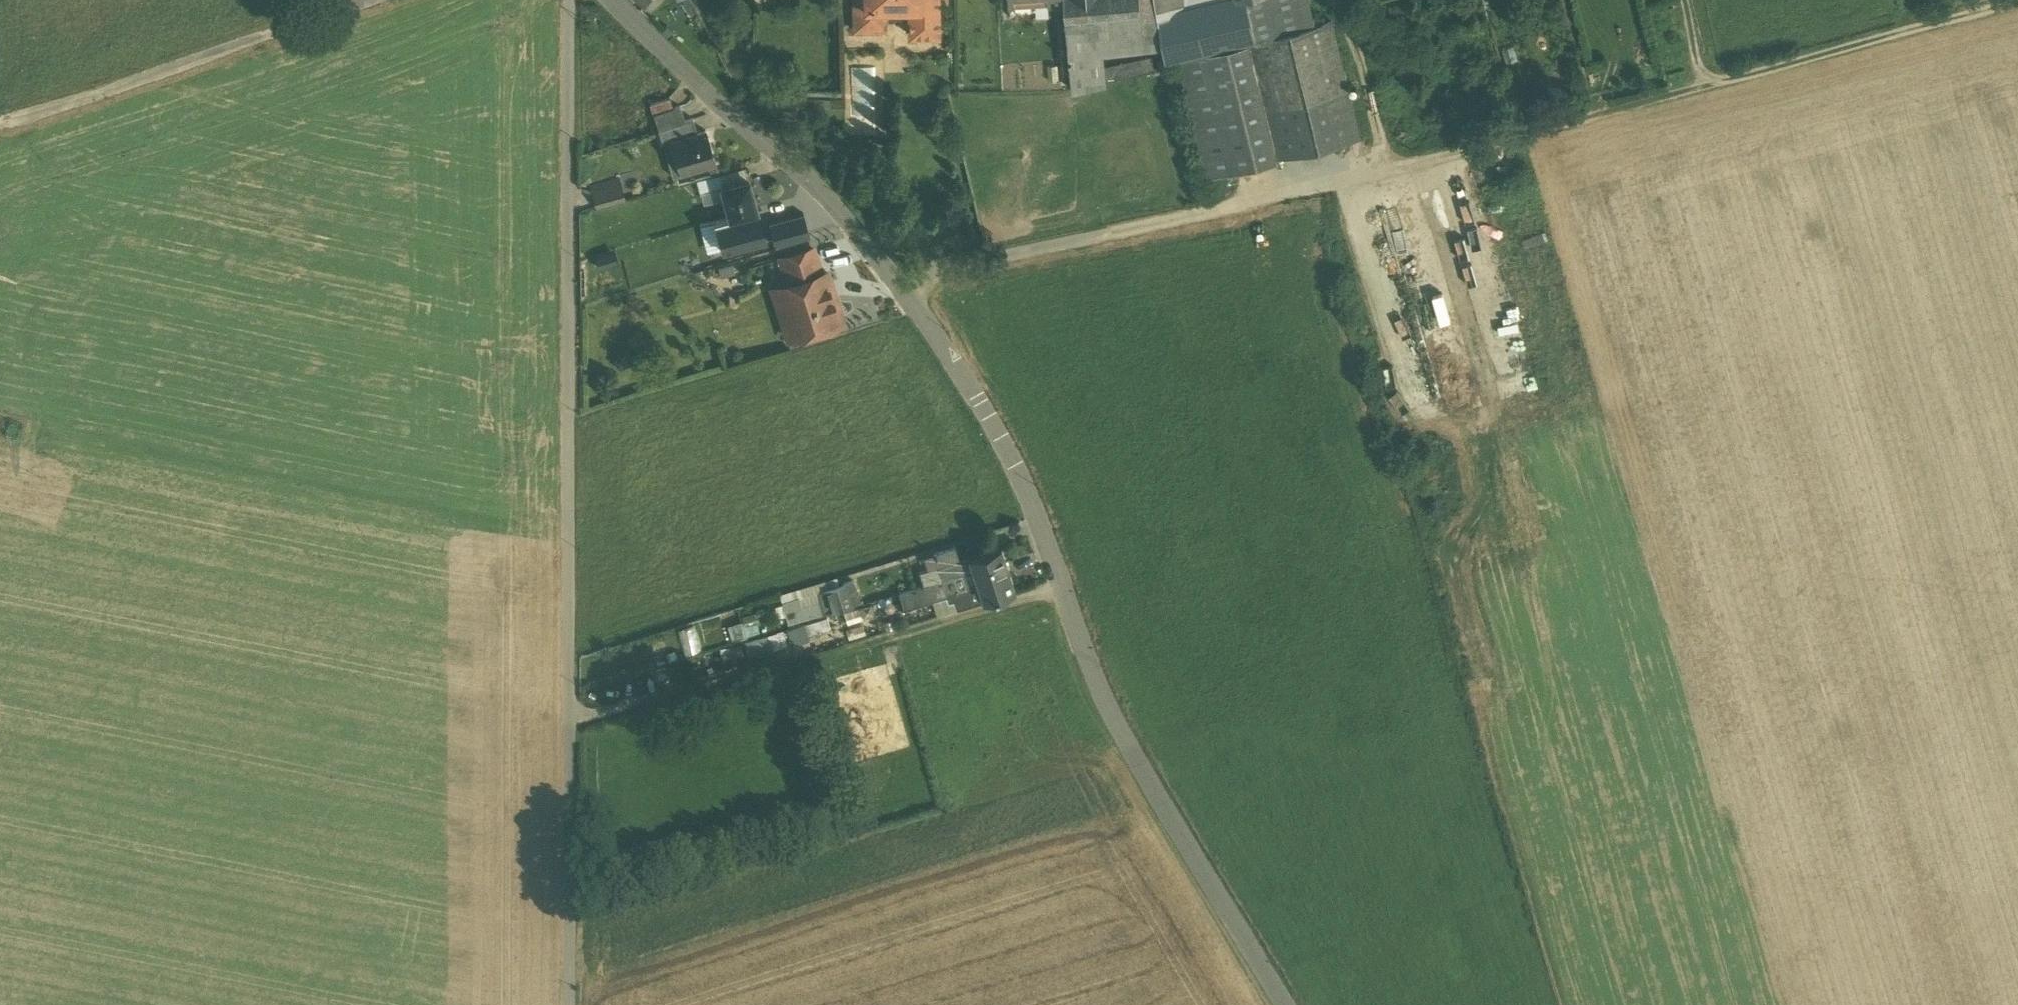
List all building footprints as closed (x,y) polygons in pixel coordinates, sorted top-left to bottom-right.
[(648,9),(656,0),(638,0),(648,9)] [(648,9),(664,24),(692,0),(656,0),(648,9)] [(864,0),(854,0),(855,28),(883,27),(883,16),(887,16),(893,10),(893,7),(864,7),(864,0)] [(864,7),(893,7),(909,6),(909,32),(937,32),(936,0),(864,0),(864,7)] [(1067,25),(1143,19),(1142,0),(1065,0),(1067,25)] [(1143,19),(1158,18),(1160,17),(1159,13),(1157,0),(1142,0),(1143,19)] [(1159,13),(1184,8),(1183,0),(1157,0),(1159,13)] [(1159,13),(1160,17),(1166,58),(1249,39),(1257,37),(1248,0),(1216,0),(1184,8),(1159,13)] [(1311,24),(1305,0),(1248,0),(1257,37),(1249,39),(1278,156),(1360,136),(1332,19),(1311,24)] [(1143,19),(1067,25),(1073,89),(1108,81),(1106,66),(1105,52),(1162,45),(1158,18),(1143,19)] [(1249,39),(1179,55),(1208,174),(1278,156),(1249,39)] [(1154,55),(1106,66),(1108,81),(1155,70),(1154,55)] [(670,97),(650,104),(653,114),(673,107),(670,97)] [(673,107),(653,114),(658,129),(661,128),(685,120),(680,105),(673,107)] [(685,120),(661,128),(665,142),(677,138),(691,130),(697,132),(693,118),(685,120)] [(691,130),(677,138),(665,142),(661,128),(658,129),(673,176),(683,173),(682,171),(708,163),(715,161),(706,130),(697,132),(691,130)] [(715,161),(708,163),(712,176),(719,174),(715,161)] [(712,176),(697,180),(700,192),(721,187),(721,185),(722,185),(719,174),(712,176)] [(722,185),(721,185),(721,187),(727,208),(729,216),(757,209),(748,178),(722,185)] [(617,179),(592,186),(598,206),(623,199),(617,179)] [(715,220),(723,249),(765,237),(757,209),(729,216),(715,220)] [(769,223),(776,246),(810,236),(803,213),(769,223)] [(813,248),(781,259),(788,283),(821,273),(813,248)] [(788,283),(773,288),(789,338),(842,321),(826,271),(788,283)] [(955,546),(933,554),(937,567),(959,560),(955,546)] [(959,560),(937,567),(941,579),(946,596),(948,602),(953,600),(957,609),(1015,589),(1000,546),(959,560)] [(903,609),(946,596),(941,579),(898,592),(903,609)] [(846,583),(828,589),(834,610),(852,604),(846,583)] [(784,610),(788,624),(834,610),(828,589),(820,592),(822,600),(802,607),(799,598),(789,600),(792,608),(784,610)] [(789,600),(782,603),(784,610),(792,608),(789,600)] [(828,617),(805,624),(808,634),(831,627),(828,617)] [(743,622),(727,627),(731,641),(759,632),(756,624),(744,627),(743,622)] [(805,624),(787,630),(791,639),(808,634),(805,624)] [(789,644),(783,630),(744,643),(749,661),(773,653),(772,650),(789,644)]
